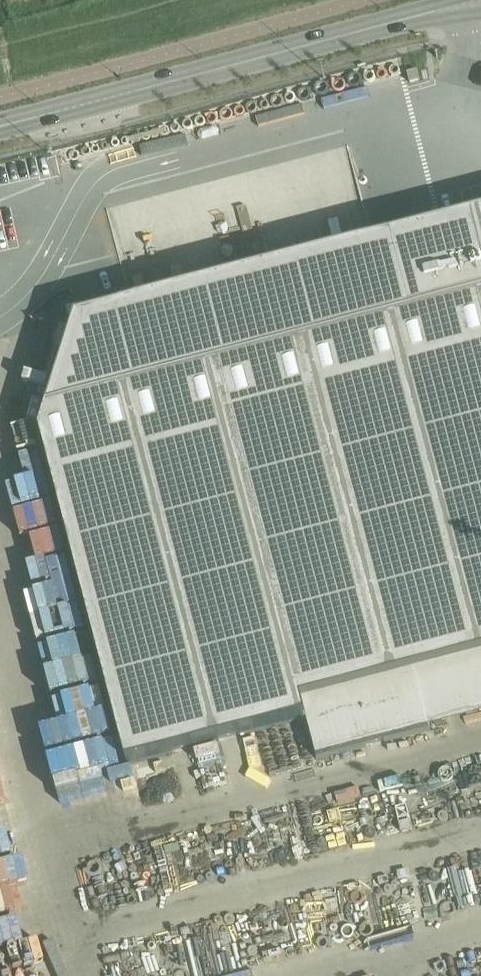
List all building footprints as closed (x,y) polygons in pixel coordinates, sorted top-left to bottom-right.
[(41,434),(128,766),(307,720),(317,761),(431,731),(480,718),(480,215),(77,320),(41,434)]
